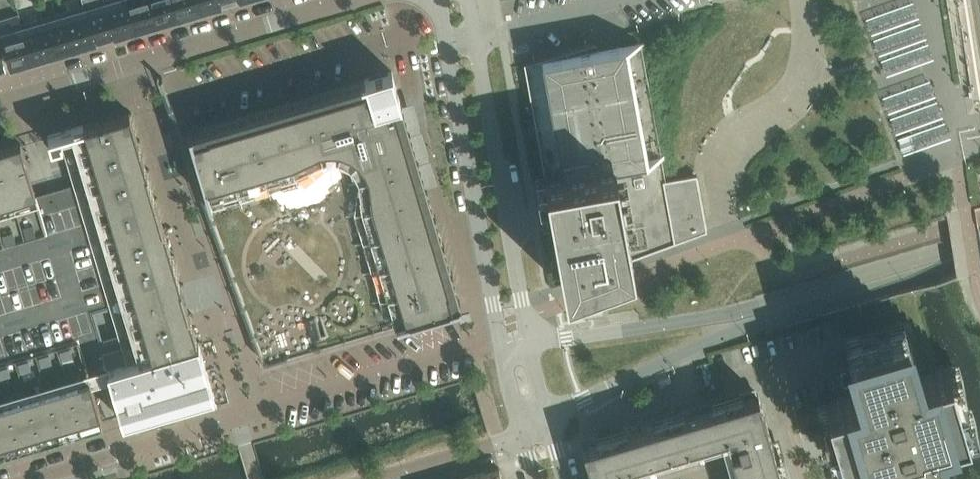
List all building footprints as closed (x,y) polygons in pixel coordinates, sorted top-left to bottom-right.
[(116,37),(105,0),(102,0),(84,5),(95,43),(116,37)] [(137,30),(128,0),(105,0),(116,37),(137,30)] [(158,24),(151,0),(128,0),(137,30),(158,24)] [(179,18),(173,0),(151,0),(158,24),(179,18)] [(179,18),(182,17),(182,19),(188,17),(187,16),(200,12),(196,0),(173,0),(179,18)] [(200,12),(220,6),(219,0),(196,0),(200,12)] [(74,49),(95,43),(84,5),(63,11),(74,49)] [(54,55),(74,49),(63,11),(43,17),(54,55)] [(1,32),(11,68),(33,61),(22,23),(19,14),(0,20),(0,30),(1,32)] [(33,61),(54,55),(43,17),(22,23),(33,61)] [(625,45),(619,46),(598,50),(596,41),(547,56),(524,62),(545,177),(564,282),(565,288),(634,263),(633,257),(696,233),(707,229),(697,173),(695,173),(665,179),(661,157),(661,154),(641,45),(640,42),(625,45)] [(248,113),(248,112),(247,113),(247,114),(219,122),(219,121),(218,121),(218,122),(191,130),(190,129),(189,130),(189,131),(181,133),(181,134),(181,135),(191,162),(191,163),(192,163),(202,190),(201,190),(202,191),(212,218),(211,218),(212,220),(222,247),(222,248),(223,248),(232,275),(233,276),(243,303),(242,303),(243,304),(253,331),(253,333),(254,332),(264,361),(287,355),(288,355),(288,354),(316,346),(317,346),(344,337),(345,338),(346,338),(346,337),(373,329),(375,329),(374,329),(461,303),(452,273),(453,273),(453,272),(452,272),(444,245),(445,244),(444,243),(443,243),(435,216),(436,216),(436,214),(435,215),(427,187),(428,187),(427,186),(426,186),(418,158),(419,158),(419,157),(418,157),(410,130),(411,129),(410,128),(409,128),(401,101),(402,101),(402,100),(402,99),(401,100),(392,70),(363,79),(363,78),(362,79),(343,85),(334,88),(334,87),(333,87),(333,88),(306,96),(305,95),(304,96),(304,97),(295,99),(277,105),(277,104),(275,104),(276,105),(258,110),(248,113)] [(130,111),(66,130),(81,181),(109,274),(128,334),(136,361),(199,342),(190,315),(189,311),(187,305),(186,302),(185,296),(184,294),(182,288),(130,111)] [(62,131),(48,135),(53,151),(65,148),(60,133),(62,132),(62,131)] [(0,149),(0,153),(14,201),(36,195),(21,143),(0,149)] [(14,201),(0,153),(0,206),(14,201)] [(109,274),(81,181),(77,182),(36,194),(14,200),(0,205),(0,402),(6,400),(26,394),(47,388),(68,382),(90,375),(108,370),(136,361),(128,334),(109,274)] [(847,347),(860,391),(844,396),(826,401),(835,431),(844,461),(862,456),(878,451),(886,478),(951,478),(938,433),(953,429),(967,425),(949,364),(935,369),(920,373),(907,329),(847,347)] [(136,361),(108,370),(121,414),(122,419),(123,420),(128,418),(133,417),(138,415),(143,414),(147,413),(152,411),(214,393),(199,342),(136,361)] [(90,375),(68,381),(82,429),(104,423),(90,375)] [(68,381),(47,388),(61,436),(82,429),(68,381)] [(47,388),(26,394),(40,442),(61,436),(47,388)] [(772,440),(758,393),(583,445),(593,478),(637,478),(635,470),(626,473),(623,464),(735,431),(740,447),(731,450),(739,478),(784,478),(772,440)] [(26,394),(5,400),(20,448),(40,442),(26,394)] [(0,401),(0,454),(20,448),(5,400),(0,401)] [(500,467),(468,476),(469,478),(503,478),(500,467)]
